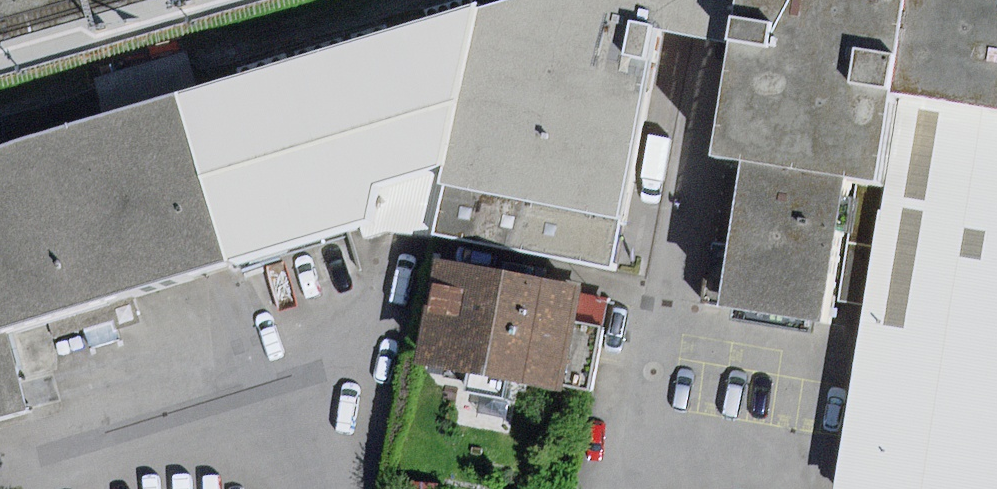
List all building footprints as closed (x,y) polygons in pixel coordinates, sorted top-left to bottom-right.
[(479,9),(436,237),(607,268),(652,25),(706,35),(731,40),(737,0),(510,0),(479,9)] [(731,40),(714,151),(743,157),(844,173),(883,181),(897,98),(913,0),(737,0),(731,40)] [(897,98),(996,114),(996,0),(913,0),(897,98)] [(480,3),(176,94),(225,262),(356,228),(362,242),(386,229),(436,237),(479,9),(480,3)] [(0,151),(0,328),(8,326),(225,262),(176,94),(0,151)] [(897,98),(883,181),(835,488),(996,488),(996,114),(897,98)] [(844,173),(743,157),(729,248),(710,246),(701,301),(821,320),(844,173)] [(582,284),(436,255),(415,361),(560,390),(561,384),(589,389),(601,327),(574,321),(582,284)] [(31,408),(8,326),(0,328),(0,417),(31,408)] [(405,480),(404,488),(438,488),(438,484),(405,480)]
